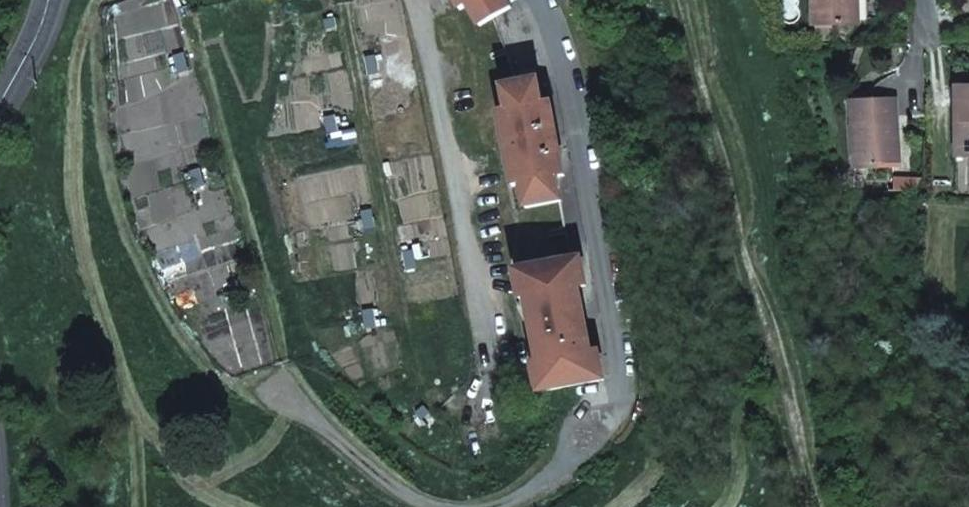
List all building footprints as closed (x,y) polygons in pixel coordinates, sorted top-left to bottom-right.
[(460,9),(467,5),(480,26),(511,8),(507,0),(454,0),(460,9)] [(814,24),(857,23),(857,0),(813,0),(814,24)] [(508,111),(499,113),(512,185),(521,184),(526,209),(561,202),(556,177),(564,176),(551,103),(543,105),(538,80),(503,87),(508,111)] [(956,157),(968,157),(968,87),(957,87),(956,157)] [(852,101),(855,168),(892,166),(891,131),(897,131),(896,99),(852,101)] [(520,298),(526,296),(539,363),(533,364),(538,391),(603,378),(598,351),(591,353),(578,286),(585,285),(580,258),(515,270),(520,298)]
